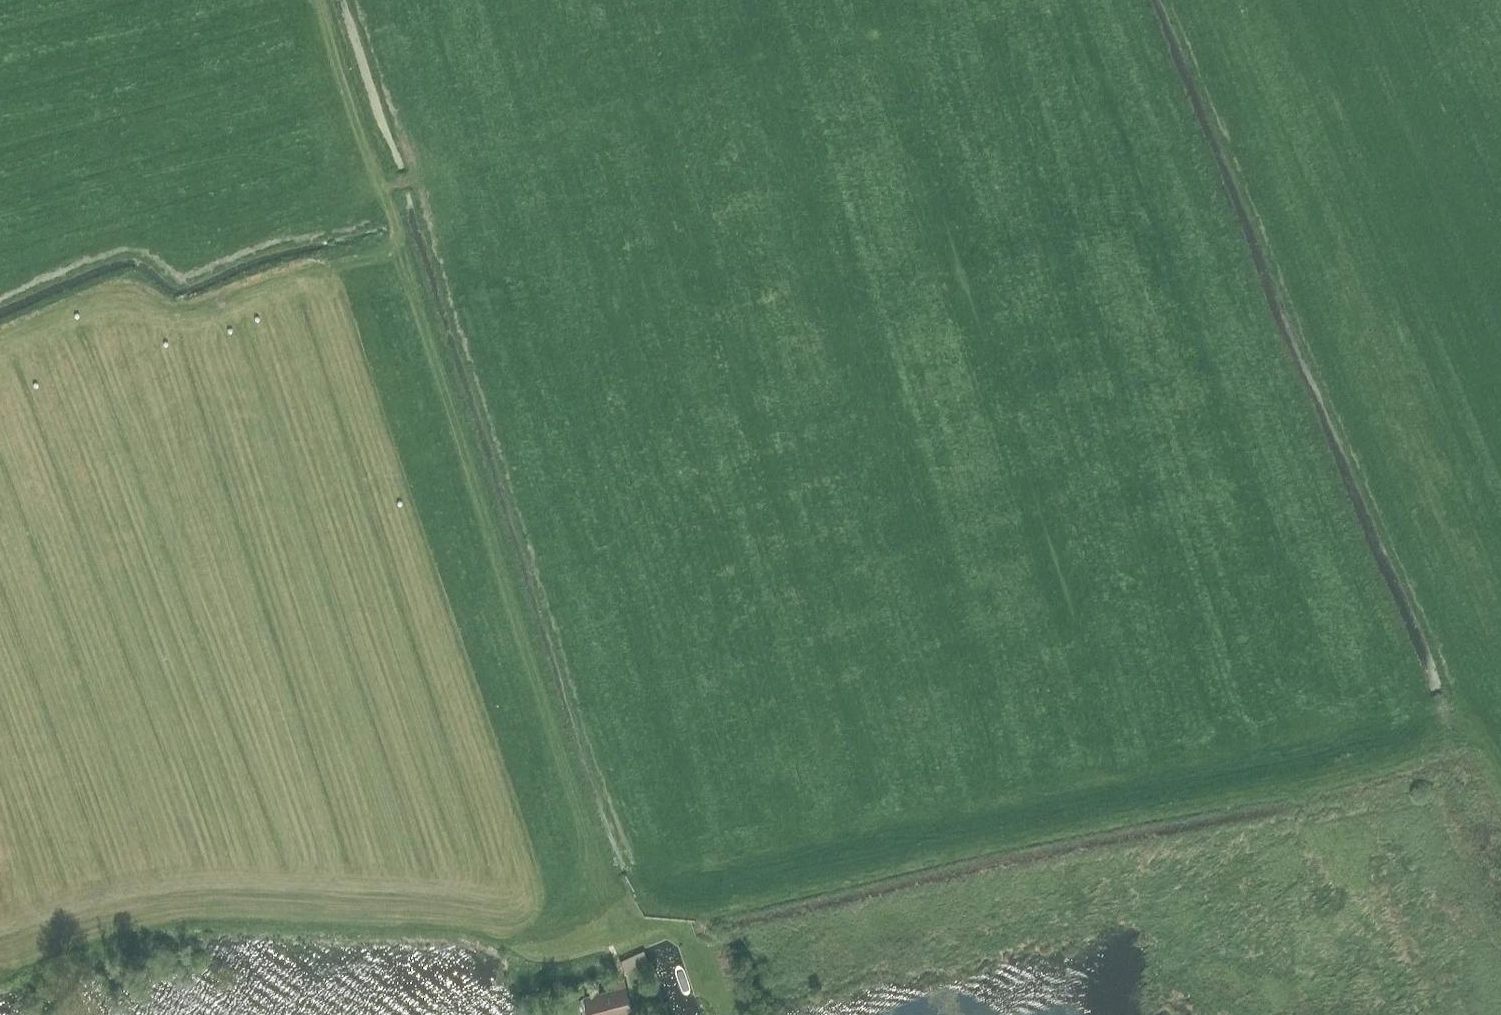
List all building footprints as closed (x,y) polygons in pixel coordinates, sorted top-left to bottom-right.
[(631,1009),(624,979),(612,982),(614,990),(586,997),(591,1014),(607,1014),(631,1009)]
